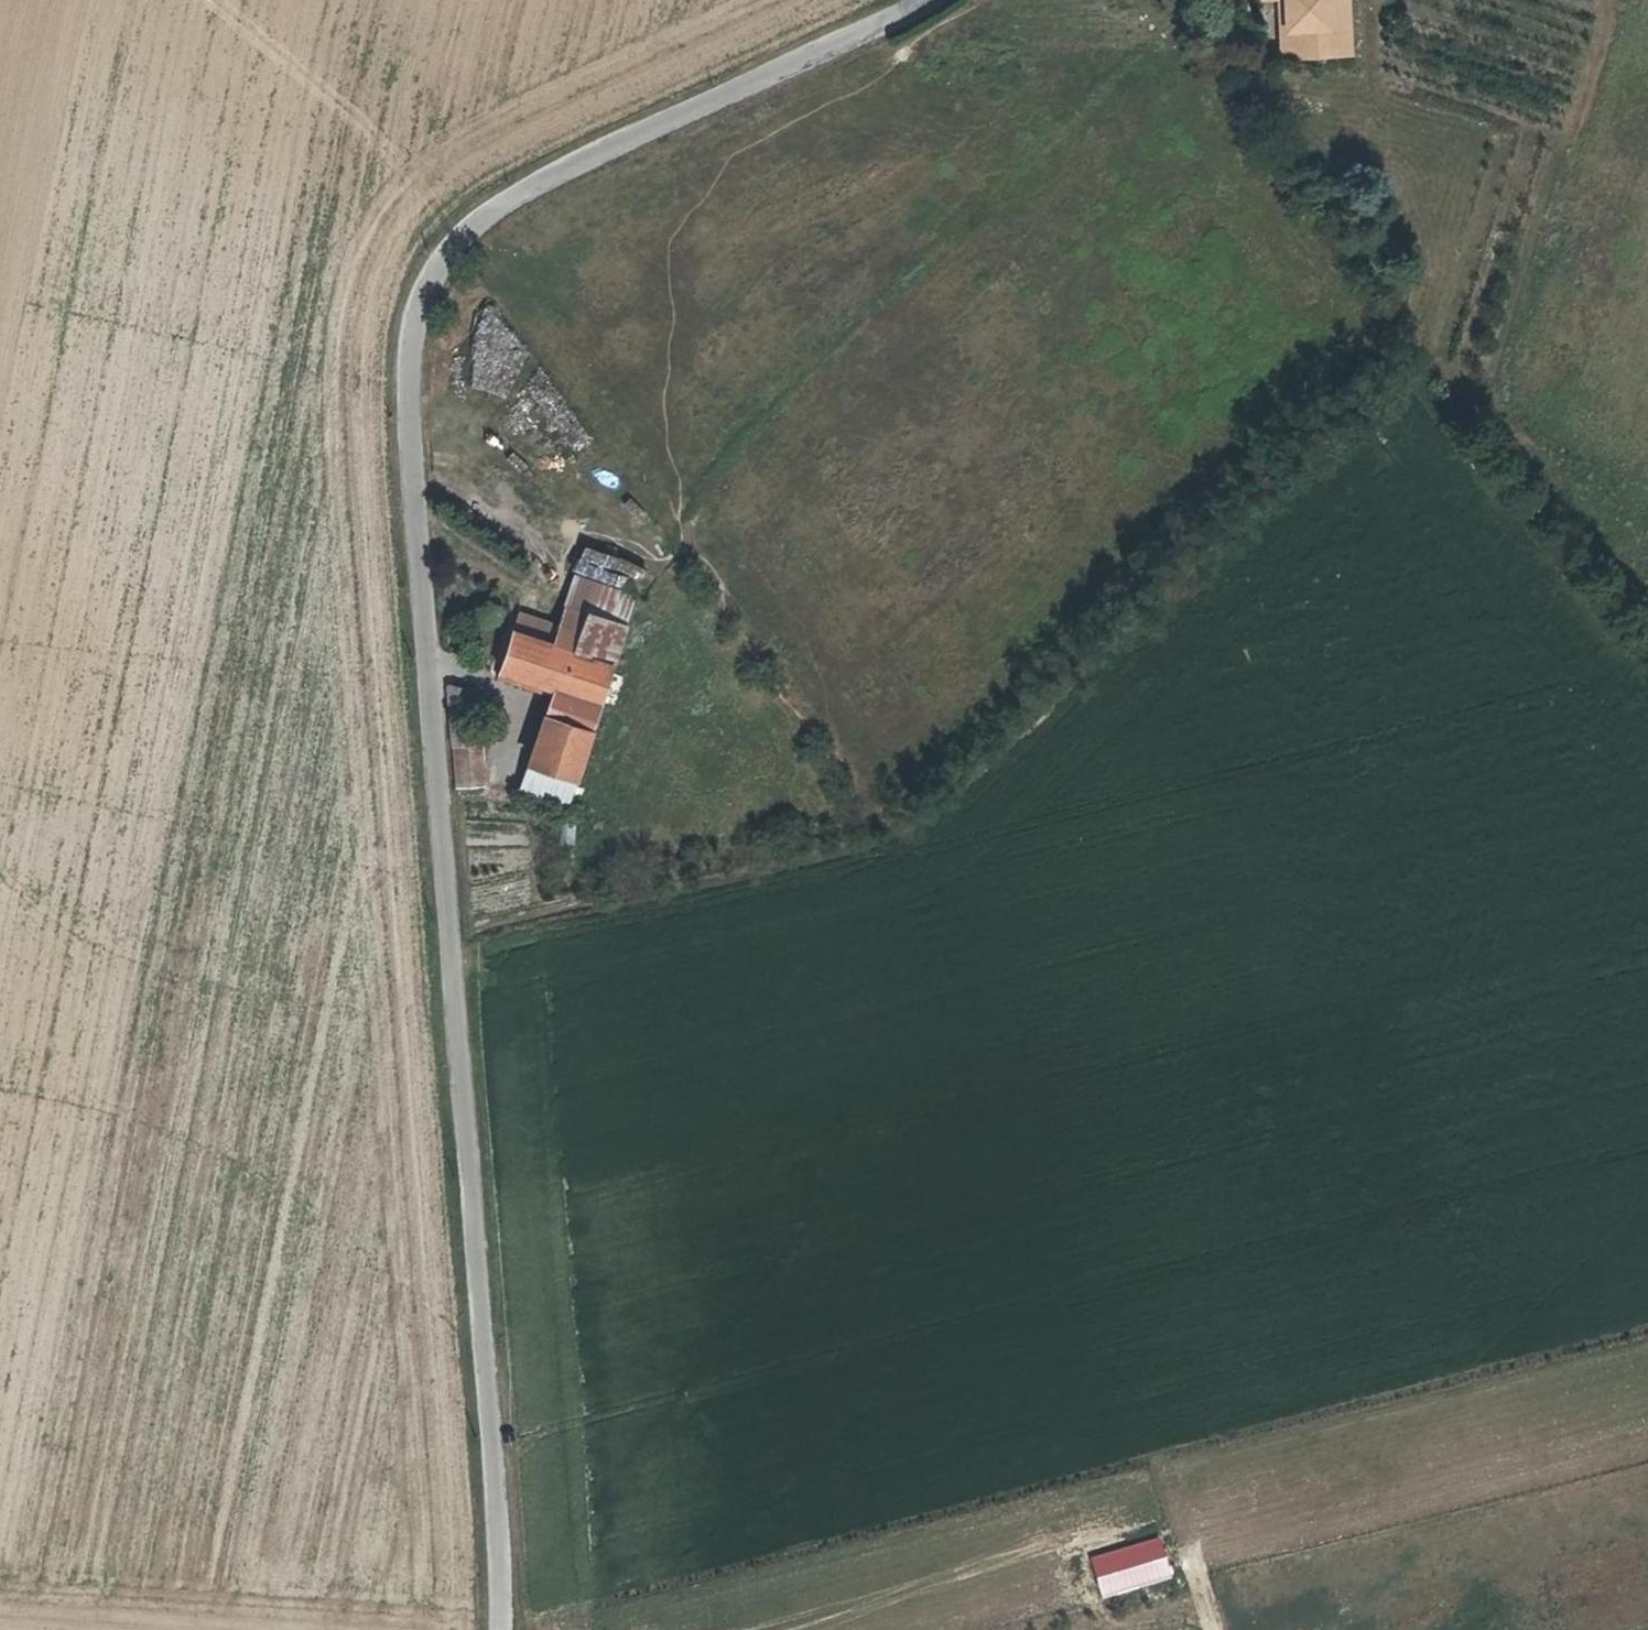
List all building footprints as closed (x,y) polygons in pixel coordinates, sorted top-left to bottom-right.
[(1261,7),(1276,5),(1280,62),(1346,60),(1343,0),(1260,0),(1261,7)] [(588,816),(656,635),(593,612),(585,633),(545,617),(523,676),(579,698),(541,798),(588,816)] [(465,702),(462,683),(444,686),(447,705),(465,702)] [(493,748),(493,701),(475,694),(479,793),(506,791),(505,749),(493,748)] [(1197,1620),(1160,1629),(1200,1629),(1197,1620)]
